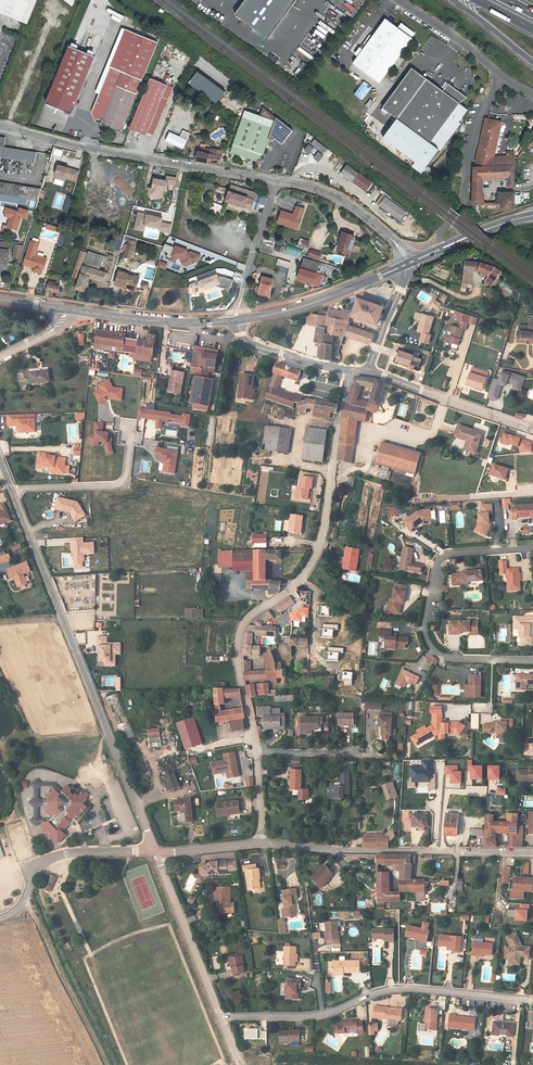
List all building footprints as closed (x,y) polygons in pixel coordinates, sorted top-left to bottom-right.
[(28,24),(37,0),(0,0),(0,13),(28,24)] [(268,39),(297,0),(245,0),(234,15),(268,39)] [(350,3),(359,8),(361,5),(353,0),(352,0),(350,3)] [(328,14),(326,17),(336,24),(338,21),(328,14)] [(385,19),(352,63),(379,83),(411,39),(410,38),(414,33),(401,24),(398,29),(385,19)] [(95,92),(98,94),(124,35),(127,29),(123,28),(121,32),(95,92)] [(124,35),(98,94),(90,112),(94,119),(98,119),(102,121),(101,124),(121,132),(152,56),(158,42),(127,29),(124,35)] [(69,45),(46,102),(65,110),(72,113),(95,55),(69,45)] [(301,61),(294,73),(300,77),(307,64),(301,61)] [(399,121),(389,136),(421,158),(418,163),(427,169),(441,149),(442,150),(461,123),(459,122),(469,109),(460,103),(460,102),(461,102),(467,97),(448,83),(442,91),(426,79),(411,69),(383,109),(399,121)] [(225,92),(198,72),(190,83),(217,103),(225,92)] [(358,87),(353,94),(362,100),(372,87),(357,76),(352,83),(358,87)] [(151,77),(130,128),(146,135),(148,132),(153,134),(173,87),(151,77)] [(275,120),(269,140),(282,144),(293,131),(263,107),(260,115),(275,120)] [(256,161),(262,158),(269,140),(275,120),(260,115),(245,110),(244,115),(243,116),(231,152),(256,161)] [(508,166),(508,158),(495,158),(503,125),(487,120),(476,163),(493,167),(508,166)] [(184,130),(180,137),(187,140),(190,133),(184,130)] [(166,140),(183,148),(187,140),(180,137),(170,132),(166,140)] [(37,152),(4,147),(6,138),(0,137),(0,158),(35,163),(37,152)] [(327,149),(314,139),(312,143),(310,145),(314,148),(319,151),(323,154),(327,149)] [(303,148),(305,149),(309,144),(310,145),(312,143),(309,141),(303,148)] [(311,152),(314,148),(310,145),(309,144),(305,149),(304,150),(309,154),(311,152)] [(208,162),(211,149),(200,147),(196,160),(208,162)] [(211,149),(208,162),(221,162),(224,150),(212,148),(211,149)] [(311,152),(315,156),(319,151),(314,148),(311,152)] [(324,155),(323,154),(319,151),(315,156),(314,158),(319,162),(324,155)] [(516,165),(516,157),(508,157),(508,158),(508,166),(493,167),(475,168),(474,185),(484,185),(484,179),(504,178),(504,182),(509,181),(509,188),(516,187),(516,165)] [(80,171),(59,165),(56,175),(65,178),(77,181),(80,171)] [(352,182),(358,174),(346,165),(341,173),(352,182)] [(460,188),(461,176),(455,176),(455,171),(450,170),(449,188),(460,188)] [(358,174),(352,182),(364,191),(371,182),(358,173),(358,174)] [(167,176),(166,180),(168,184),(167,189),(172,190),(173,184),(175,185),(176,177),(167,176)] [(166,180),(154,178),(152,188),(164,191),(167,191),(167,189),(168,184),(166,180)] [(42,189),(0,182),(0,194),(16,196),(27,198),(38,200),(42,189)] [(205,182),(204,188),(213,190),(215,185),(205,182)] [(252,211),(253,209),(258,194),(232,185),(227,202),(252,211)] [(163,196),(164,191),(152,188),(149,188),(148,191),(149,191),(148,194),(151,197),(160,199),(163,196)] [(485,205),(484,192),(474,193),(473,205),(485,205)] [(502,192),(503,204),(503,210),(515,209),(516,209),(516,192),(502,192)] [(16,196),(0,194),(0,200),(15,203),(16,196)] [(258,194),(253,209),(260,211),(261,207),(264,208),(268,198),(258,194)] [(379,205),(384,198),(381,195),(375,202),(379,205)] [(16,196),(15,203),(26,204),(27,198),(16,196)] [(384,198),(379,205),(400,220),(406,212),(385,197),(384,198)] [(218,215),(222,206),(212,201),(208,211),(218,215)] [(293,214),(281,210),(278,222),(298,229),(305,208),(296,206),(293,214)] [(14,210),(7,208),(5,215),(12,218),(14,210)] [(25,218),(28,211),(19,208),(18,211),(24,213),(23,218),(25,218)] [(12,218),(9,227),(4,226),(2,231),(11,232),(12,229),(19,231),(23,218),(24,213),(18,211),(14,210),(12,218)] [(144,232),(146,225),(144,225),(146,214),(138,212),(134,229),(144,232)] [(163,218),(146,214),(144,225),(146,225),(159,228),(160,229),(162,222),(163,218)] [(171,224),(162,222),(160,229),(159,228),(159,231),(169,233),(171,224)] [(62,246),(65,234),(60,232),(57,244),(62,246)] [(355,236),(343,232),(340,244),(337,245),(335,249),(349,254),(355,236)] [(35,255),(39,243),(31,241),(24,264),(35,267),(35,266),(43,268),(44,268),(47,258),(40,256),(35,255)] [(171,258),(171,256),(175,247),(165,244),(163,250),(168,252),(167,256),(171,258)] [(23,247),(15,245),(13,258),(20,259),(23,247)] [(128,245),(125,254),(132,256),(135,247),(128,245)] [(188,250),(175,245),(175,247),(171,256),(178,258),(183,260),(184,260),(187,251),(188,250)] [(300,257),(302,248),(286,245),(284,253),(300,257)] [(7,263),(9,251),(0,249),(0,262),(7,263)] [(190,252),(187,251),(184,260),(183,260),(182,264),(186,266),(192,264),(193,260),(198,261),(201,254),(191,250),(190,252)] [(75,286),(77,287),(79,279),(87,253),(81,251),(73,277),(78,279),(75,286)] [(87,286),(88,281),(90,277),(103,281),(106,272),(99,271),(104,256),(89,252),(78,288),(85,291),(87,286)] [(317,273),(320,263),(304,258),(304,260),(301,268),(317,273)] [(289,268),(290,261),(277,259),(276,265),(289,268)] [(168,264),(159,261),(158,266),(166,269),(168,264)] [(481,263),(466,261),(465,270),(474,271),(478,271),(489,276),(485,282),(492,287),(502,272),(495,267),(481,263)] [(319,271),(331,273),(332,270),(337,271),(338,266),(321,263),(319,271)] [(41,274),(43,268),(35,266),(35,267),(33,271),(41,274)] [(317,273),(301,268),(297,279),(314,284),(315,281),(321,283),(323,275),(317,273)] [(474,271),(465,270),(462,283),(467,284),(473,285),(474,271)] [(128,290),(128,289),(129,285),(137,288),(140,277),(120,271),(116,285),(123,287),(123,288),(128,290)] [(258,284),(261,276),(253,273),(250,282),(258,284)] [(217,274),(198,282),(202,291),(217,285),(221,284),(217,274)] [(233,280),(217,274),(221,284),(217,285),(230,289),(233,280)] [(256,293),(259,293),(260,294),(270,296),(273,279),(263,277),(261,287),(258,286),(256,293)] [(49,281),(47,296),(53,297),(53,291),(59,292),(60,286),(55,285),(56,282),(49,281)] [(510,293),(513,289),(502,281),(499,286),(510,293)] [(383,306),(357,298),(352,316),(377,324),(383,306)] [(334,334),(344,336),(345,334),(348,325),(350,321),(349,321),(350,313),(329,309),(329,312),(323,311),(323,312),(320,312),(320,315),(312,314),(312,316),(307,315),(306,324),(318,326),(315,341),(316,341),(322,342),(321,358),(331,359),(332,359),(333,338),(334,334)] [(421,320),(423,314),(416,312),(414,318),(421,320)] [(460,320),(465,322),(468,314),(460,312),(457,319),(460,320)] [(421,320),(417,331),(423,333),(429,334),(434,317),(423,314),(421,320)] [(471,316),(468,322),(475,325),(477,318),(471,316)] [(466,330),(468,323),(465,322),(460,320),(458,327),(451,325),(448,331),(452,332),(451,336),(447,335),(445,341),(458,345),(463,329),(466,330)] [(530,321),(529,326),(519,325),(518,335),(516,334),(516,341),(532,343),(532,320),(530,321)] [(348,325),(345,334),(371,343),(374,334),(348,325)] [(94,348),(133,354),(135,340),(124,339),(125,334),(97,330),(94,348)] [(429,334),(423,333),(420,341),(428,344),(431,335),(429,334)] [(135,340),(133,354),(153,357),(156,336),(148,335),(147,342),(135,340)] [(195,351),(219,355),(219,352),(195,347),(195,351)] [(193,360),(195,352),(186,350),(185,358),(193,360)] [(399,350),(396,361),(410,366),(409,368),(414,370),(416,366),(419,367),(419,368),(420,368),(420,367),(422,360),(423,360),(423,359),(421,359),(418,358),(420,353),(414,351),(413,355),(399,350)] [(219,355),(195,351),(195,352),(193,360),(191,371),(197,372),(207,373),(208,370),(210,371),(215,372),(216,365),(218,365),(220,358),(218,358),(219,355)] [(266,398),(270,400),(293,408),(295,402),(295,401),(300,403),(301,402),(303,397),(299,396),(298,398),(293,396),(283,392),(282,392),(280,393),(276,392),(277,389),(282,376),(298,381),(301,372),(278,364),(266,398)] [(472,367),(470,372),(487,377),(488,372),(472,367)] [(503,368),(500,376),(495,374),(488,397),(496,400),(501,384),(506,386),(507,381),(514,384),(521,386),(525,373),(511,369),(511,371),(503,368)] [(49,370),(30,373),(31,384),(50,382),(49,370)] [(170,386),(169,392),(181,394),(185,373),(173,371),(172,377),(173,377),(171,386),(170,386)] [(487,377),(470,372),(467,384),(476,387),(475,388),(482,390),(487,377)] [(241,385),(240,393),(243,394),(242,399),(253,400),(253,395),(255,395),(256,389),(253,389),(255,376),(241,374),(240,385),(241,385)] [(208,378),(198,376),(193,403),(195,403),(208,406),(213,379),(208,378)] [(356,377),(354,384),(362,385),(374,389),(370,403),(357,400),(360,391),(352,389),(348,403),(344,418),(358,421),(371,424),(372,418),(371,417),(372,415),(368,413),(368,412),(372,413),(373,411),(376,412),(379,403),(380,403),(381,403),(382,403),(382,402),(383,401),(382,399),(381,399),(386,383),(376,380),(356,377)] [(99,385),(102,389),(95,392),(100,402),(107,399),(106,398),(109,396),(110,398),(116,398),(117,394),(122,395),(123,388),(113,387),(109,380),(99,385)] [(309,399),(301,402),(300,403),(298,403),(300,413),(306,414),(307,408),(314,410),(314,415),(325,417),(326,412),(330,412),(336,413),(337,409),(337,405),(309,399)] [(155,418),(158,418),(158,419),(157,422),(162,423),(163,420),(169,421),(170,419),(172,420),(172,422),(182,423),(182,426),(188,427),(190,415),(184,414),(183,417),(170,415),(170,413),(139,409),(138,416),(155,419),(155,418)] [(35,414),(8,415),(8,423),(19,422),(19,425),(19,432),(36,432),(35,414)] [(213,446),(215,418),(209,418),(207,445),(213,446)] [(344,418),(340,444),(354,446),(358,421),(344,418)] [(138,431),(135,431),(134,444),(141,444),(144,420),(139,420),(138,431)] [(97,435),(95,434),(89,437),(92,443),(96,441),(100,441),(105,441),(106,442),(106,445),(108,454),(114,453),(112,444),(113,438),(109,437),(109,435),(106,435),(107,432),(103,432),(104,422),(96,421),(95,431),(97,431),(97,435)] [(293,429),(266,425),(262,450),(263,450),(266,451),(271,451),(289,454),(293,429)] [(477,433),(478,432),(459,426),(455,436),(466,440),(468,441),(466,450),(476,454),(482,435),(477,433)] [(302,459),(324,463),(328,430),(306,427),(302,459)] [(1,454),(9,453),(8,440),(1,441),(1,454)] [(422,453),(382,442),(376,464),(416,475),(422,453)] [(340,444),(338,456),(352,458),(354,447),(354,446),(340,444)] [(176,472),(179,450),(158,447),(157,455),(163,456),(163,460),(166,461),(164,470),(176,472)] [(56,455),(50,455),(45,454),(45,452),(39,451),(37,466),(44,467),(44,465),(50,465),(54,466),(54,471),(64,472),(64,471),(65,465),(66,457),(56,456),(56,455)] [(241,484),(241,471),(228,470),(227,484),(241,484)] [(381,470),(380,479),(389,480),(390,471),(381,470)] [(313,489),(314,478),(302,476),(301,487),(298,487),(297,498),(309,499),(310,488),(313,489)] [(346,486),(353,488),(355,478),(348,476),(346,486)] [(77,521),(87,515),(78,502),(59,498),(57,509),(71,512),(77,521)] [(6,518),(7,522),(12,520),(5,502),(1,504),(3,509),(0,510),(0,521),(6,518)] [(478,514),(479,520),(479,525),(481,525),(481,526),(478,533),(485,536),(490,525),(490,519),(489,520),(488,514),(492,513),(491,505),(481,506),(482,514),(478,514)] [(517,519),(517,517),(532,516),(532,505),(516,506),(516,508),(512,508),(512,520),(517,519)] [(414,528),(421,524),(423,522),(431,522),(430,511),(419,511),(404,522),(411,533),(415,530),(414,528)] [(304,516),(292,515),(290,532),(302,533),(304,516)] [(267,535),(254,535),(254,543),(267,543),(267,535)] [(75,554),(76,567),(84,567),(84,561),(85,561),(85,554),(95,553),(95,542),(84,543),(84,537),(75,538),(75,550),(77,550),(77,554),(75,554)] [(347,548),(345,558),(347,559),(345,569),(356,571),(359,550),(347,548)] [(421,566),(411,564),(413,550),(404,548),(400,569),(420,573),(421,566)] [(233,551),(219,551),(219,567),(233,567),(233,551)] [(255,551),(255,552),(255,571),(255,580),(261,580),(266,581),(266,572),(268,572),(268,569),(266,569),(266,560),(282,560),(282,553),(284,553),(284,551),(255,551)] [(246,571),(255,571),(255,552),(234,552),(234,570),(246,571)] [(1,564),(13,559),(11,553),(0,557),(0,562),(1,564)] [(19,587),(27,583),(24,574),(31,571),(28,562),(8,569),(11,578),(15,577),(19,587)] [(518,568),(508,568),(509,573),(507,573),(508,590),(520,589),(518,568)] [(453,585),(463,584),(463,582),(468,581),(481,580),(480,570),(462,571),(462,573),(452,573),(453,585)] [(246,580),(253,580),(255,580),(255,571),(246,571),(246,580)] [(255,580),(253,580),(253,589),(269,589),(269,593),(276,594),(278,592),(280,590),(280,588),(283,588),(285,584),(281,582),(271,581),(266,581),(261,580),(255,580)] [(392,607),(391,613),(400,615),(402,603),(404,604),(407,587),(396,585),(393,601),(390,601),(389,606),(392,607)] [(289,595),(275,605),(281,612),(294,602),(289,595)] [(329,616),(329,606),(318,606),(318,615),(329,616)] [(308,608),(299,608),(291,613),(292,620),(301,621),(302,617),(307,617),(308,608)] [(202,609),(186,609),(186,619),(202,618),(202,609)] [(262,615),(264,618),(272,614),(269,610),(262,615)] [(514,624),(517,624),(517,628),(520,628),(520,637),(521,637),(521,645),(531,645),(531,637),(530,637),(530,624),(532,624),(532,615),(526,615),(526,617),(514,617),(514,624)] [(244,635),(244,646),(255,647),(255,641),(253,641),(253,637),(253,634),(276,637),(276,627),(257,625),(256,620),(249,625),(244,633),(244,635)] [(470,632),(478,631),(478,621),(459,621),(459,622),(450,623),(450,634),(460,634),(460,632),(470,632)] [(332,638),(333,629),(337,630),(338,625),(323,624),(323,629),(320,629),(319,637),(332,638)] [(386,638),(386,643),(388,643),(388,649),(396,649),(396,648),(406,648),(406,644),(408,644),(408,638),(391,638),(391,631),(379,631),(379,637),(386,638)] [(76,632),(76,644),(86,644),(85,632),(76,632)] [(115,654),(115,650),(120,650),(120,643),(106,643),(106,637),(97,637),(98,650),(101,650),(101,653),(99,653),(99,662),(105,662),(110,662),(110,661),(115,660),(115,654)] [(290,645),(285,644),(284,656),(291,655),(292,655),(292,646),(297,646),(308,647),(308,639),(307,639),(290,638),(290,645)] [(260,647),(255,647),(244,646),(244,656),(258,656),(260,654),(260,647)] [(338,661),(338,653),(343,653),(343,648),(328,647),(328,652),(325,652),(325,660),(338,661)] [(245,681),(271,679),(277,678),(277,671),(276,662),(272,652),(268,653),(265,653),(267,670),(252,671),(251,661),(244,661),(244,670),(245,681)] [(409,680),(413,682),(417,684),(420,677),(403,669),(396,684),(405,688),(408,682),(409,680)] [(283,670),(277,671),(277,678),(286,678),(286,673),(286,670),(283,670)] [(204,671),(196,671),(197,680),(205,679),(204,671)] [(351,684),(352,672),(340,671),(339,680),(345,681),(344,684),(351,684)] [(516,690),(523,690),(523,685),(526,685),(532,685),(532,675),(517,675),(516,690)] [(470,686),(472,686),(471,697),(481,697),(481,676),(470,676),(470,686)] [(385,690),(389,681),(383,678),(379,687),(385,690)] [(256,695),(269,694),(269,690),(268,683),(255,685),(246,686),(249,697),(251,697),(256,696),(256,695)] [(224,699),(241,697),(240,689),(238,689),(226,689),(216,690),(215,690),(216,704),(216,705),(221,705),(224,705),(224,699)] [(117,693),(107,697),(119,733),(124,732),(124,734),(126,739),(129,739),(134,737),(127,717),(123,717),(123,720),(125,724),(127,723),(127,729),(125,730),(124,728),(123,722),(123,721),(122,704),(118,693),(117,693)] [(366,700),(366,697),(358,696),(356,696),(356,699),(362,700),(362,707),(365,707),(366,700)] [(365,708),(382,709),(382,701),(366,700),(365,707),(365,708)] [(265,728),(271,728),(275,728),(275,727),(281,727),(280,716),(280,709),(270,709),(270,708),(263,707),(263,717),(265,717),(265,728)] [(243,709),(222,712),(216,713),(217,723),(230,721),(243,719),(245,719),(243,709)] [(442,723),(442,721),(442,712),(433,712),(433,725),(432,725),(427,728),(425,725),(417,729),(419,732),(411,736),(416,744),(434,734),(434,732),(439,733),(445,733),(455,733),(459,736),(465,726),(458,722),(450,722),(450,723),(442,723)] [(344,725),(357,725),(357,714),(339,714),(339,726),(344,725)] [(309,730),(321,730),(322,722),(318,722),(318,717),(302,717),(302,730),(309,730)] [(393,718),(380,717),(379,726),(380,726),(380,735),(382,735),(389,735),(391,736),(393,718)] [(245,729),(243,719),(230,721),(231,731),(245,729)] [(500,732),(500,738),(500,742),(506,742),(506,738),(507,738),(507,728),(513,728),(513,719),(504,719),(504,722),(502,722),(493,722),(493,724),(484,724),(484,733),(493,733),(493,732),(497,732),(500,732)] [(190,720),(178,724),(187,750),(199,746),(190,720)] [(158,729),(148,730),(149,747),(160,746),(158,729)] [(225,761),(212,763),(214,775),(227,772),(230,772),(232,778),(240,777),(238,765),(236,765),(236,762),(237,761),(236,753),(226,755),(227,760),(225,761)] [(300,758),(284,757),(284,766),(290,766),(290,764),(300,765),(300,758)] [(416,781),(430,781),(430,784),(436,783),(436,776),(433,776),(432,773),(432,759),(423,759),(423,765),(410,765),(410,776),(413,776),(413,779),(408,779),(408,786),(416,786),(416,781)] [(481,766),(471,766),(471,760),(468,760),(468,771),(471,771),(471,779),(481,779),(481,766)] [(460,772),(457,772),(457,766),(445,766),(445,774),(450,774),(450,783),(461,783),(460,772)] [(499,766),(488,766),(488,779),(499,779),(499,766)] [(532,782),(532,767),(530,767),(530,770),(518,770),(517,780),(530,781),(530,782),(532,782)] [(179,787),(173,772),(164,776),(170,791),(179,787)] [(302,772),(292,772),(291,789),(300,790),(299,799),(308,800),(309,790),(301,790),(301,785),(303,785),(303,779),(301,778),(302,772)] [(327,783),(328,798),(337,797),(337,793),(343,793),(349,793),(348,775),(339,775),(340,783),(335,783),(335,786),(332,786),(332,783),(327,783)] [(50,823),(53,820),(41,820),(38,817),(38,808),(42,805),(49,805),(49,801),(42,801),(38,797),(38,788),(41,786),(54,786),(53,787),(61,795),(64,793),(55,784),(42,784),(37,779),(31,784),(36,789),(36,798),(30,803),(36,808),(36,817),(32,821),(37,827),(41,822),(44,823),(50,823)] [(392,783),(385,785),(389,799),(396,796),(392,783)] [(49,801),(49,805),(49,808),(46,811),(54,818),(53,820),(50,823),(44,823),(42,826),(46,830),(44,832),(52,840),(53,838),(59,844),(67,836),(64,832),(70,826),(69,821),(66,817),(69,814),(73,817),(76,820),(88,808),(84,804),(88,800),(87,799),(90,795),(84,790),(79,796),(76,794),(74,796),(72,793),(72,789),(68,785),(64,789),(64,792),(64,793),(61,795),(53,787),(46,795),(49,798),(49,801)] [(194,822),(191,800),(176,801),(177,811),(183,811),(184,823),(193,822),(194,822)] [(239,814),(239,811),(238,802),(216,804),(218,816),(228,815),(239,814)] [(426,814),(413,814),(413,827),(426,827),(426,814)] [(449,814),(446,814),(445,835),(457,836),(459,815),(455,815),(449,814)] [(518,823),(518,814),(508,814),(507,823),(508,823),(508,834),(509,835),(509,844),(509,847),(518,847),(522,847),(523,839),(517,839),(517,823),(518,823)] [(487,835),(495,836),(496,833),(497,822),(493,822),(494,816),(486,815),(485,830),(484,830),(484,835),(487,835)] [(90,820),(79,823),(82,832),(92,828),(90,820)] [(507,823),(497,822),(496,833),(508,834),(508,823),(507,823)] [(384,836),(384,838),(389,838),(389,841),(395,834),(394,827),(387,835),(387,836),(384,836)] [(389,838),(384,838),(373,838),(373,835),(366,835),(366,838),(365,838),(365,847),(389,847),(389,841),(389,838)] [(488,844),(488,847),(497,847),(495,836),(487,835),(488,844)] [(387,864),(387,855),(378,855),(371,855),(371,858),(377,858),(377,864),(387,864)] [(387,855),(387,864),(399,864),(401,864),(401,855),(387,855)] [(415,855),(401,855),(401,864),(401,879),(408,879),(409,879),(410,864),(413,864),(415,864),(415,855)] [(201,869),(201,872),(204,874),(208,874),(213,874),(213,872),(218,871),(218,874),(227,873),(227,871),(227,869),(230,868),(230,870),(237,869),(236,860),(227,861),(227,860),(218,860),(218,861),(211,862),(208,864),(208,866),(203,866),(201,869)] [(199,868),(199,873),(203,876),(209,876),(208,874),(204,874),(201,872),(201,869),(203,866),(208,866),(208,864),(203,865),(199,868)] [(256,869),(256,864),(247,866),(249,880),(247,881),(249,890),(259,889),(257,879),(259,879),(261,879),(259,869),(256,869)] [(312,878),(319,886),(325,880),(326,881),(334,875),(325,865),(312,878)] [(385,892),(389,892),(388,873),(378,873),(378,880),(378,892),(378,901),(385,901),(385,892)] [(49,874),(45,883),(52,886),(56,877),(49,874)] [(514,890),(516,890),(516,878),(532,879),(532,878),(515,877),(514,890)] [(514,890),(512,890),(512,897),(524,898),(524,891),(532,891),(532,883),(532,879),(516,878),(516,890),(514,890)] [(412,901),(412,909),(415,909),(415,901),(415,900),(415,892),(409,891),(408,891),(408,879),(401,879),(400,891),(407,891),(407,901),(412,901)] [(425,880),(412,879),(409,879),(408,879),(408,891),(409,891),(415,892),(415,900),(423,900),(424,899),(425,880)] [(325,880),(319,886),(321,888),(327,883),(326,881),(325,880)] [(217,887),(217,893),(220,893),(220,902),(218,902),(218,907),(220,907),(220,913),(235,912),(235,903),(231,903),(230,887),(217,887)] [(292,901),(294,901),(298,900),(296,889),(282,890),(285,909),(286,917),(296,915),(294,904),(293,904),(292,901)] [(400,892),(389,892),(385,892),(385,901),(400,901),(400,892)] [(432,904),(433,909),(440,909),(440,916),(447,915),(446,903),(432,904)] [(515,910),(508,910),(508,917),(515,917),(515,920),(526,921),(527,911),(529,911),(529,905),(520,904),(520,910),(515,909),(515,910)] [(279,921),(281,931),(281,933),(287,934),(285,920),(279,921)] [(327,940),(328,945),(340,943),(337,921),(327,922),(320,923),(321,930),(325,929),(325,931),(327,941),(327,940)] [(425,921),(423,929),(430,931),(431,923),(425,921)] [(421,938),(428,940),(430,931),(423,929),(408,926),(406,936),(416,939),(416,940),(420,941),(421,938)] [(394,929),(373,929),(373,934),(377,938),(383,938),(385,938),(385,940),(385,941),(394,941),(394,929)] [(513,959),(513,964),(520,965),(521,959),(519,958),(519,956),(521,954),(524,954),(523,957),(529,958),(530,947),(522,946),(522,945),(517,933),(507,937),(511,947),(512,947),(514,950),(513,953),(512,953),(512,959),(513,959)] [(453,945),(452,950),(452,952),(461,952),(462,937),(441,935),(440,944),(453,945)] [(472,955),(477,955),(477,953),(483,954),(492,955),(493,944),(474,941),(472,955)] [(296,962),(298,962),(298,954),(296,954),(297,947),(286,946),(284,965),(296,966),(296,962)] [(510,959),(509,964),(513,964),(513,959),(512,959),(512,953),(513,953),(514,950),(512,947),(511,947),(506,947),(504,958),(510,959)] [(241,956),(230,957),(232,967),(233,974),(244,972),(241,956)] [(334,961),(334,973),(344,973),(360,972),(360,961),(334,961)] [(286,998),(295,998),(296,993),(297,993),(297,988),(299,988),(301,988),(301,979),(287,978),(287,987),(285,987),(285,993),(287,993),(286,998)] [(375,1006),(374,1017),(387,1018),(387,1020),(388,1020),(398,1021),(401,1019),(402,1008),(395,1008),(389,1007),(375,1006)] [(426,1029),(436,1030),(438,1010),(427,1008),(425,1023),(427,1023),(427,1024),(426,1028),(426,1029)] [(449,1027),(469,1030),(469,1027),(475,1028),(476,1019),(456,1016),(456,1015),(450,1014),(449,1027)] [(357,1020),(346,1021),(347,1023),(339,1023),(338,1025),(338,1030),(335,1030),(335,1033),(358,1031),(358,1033),(364,1032),(363,1021),(357,1022),(357,1020)] [(494,1022),(493,1032),(499,1033),(499,1034),(507,1035),(507,1036),(513,1037),(514,1024),(494,1022)] [(426,1028),(427,1024),(419,1023),(418,1030),(425,1031),(425,1028),(426,1028)] [(266,1032),(260,1032),(260,1029),(244,1029),(245,1039),(266,1039),(266,1032)] [(280,1031),(280,1041),(290,1041),(290,1042),(291,1042),(300,1042),(300,1030),(290,1030),(290,1031),(280,1031)]
